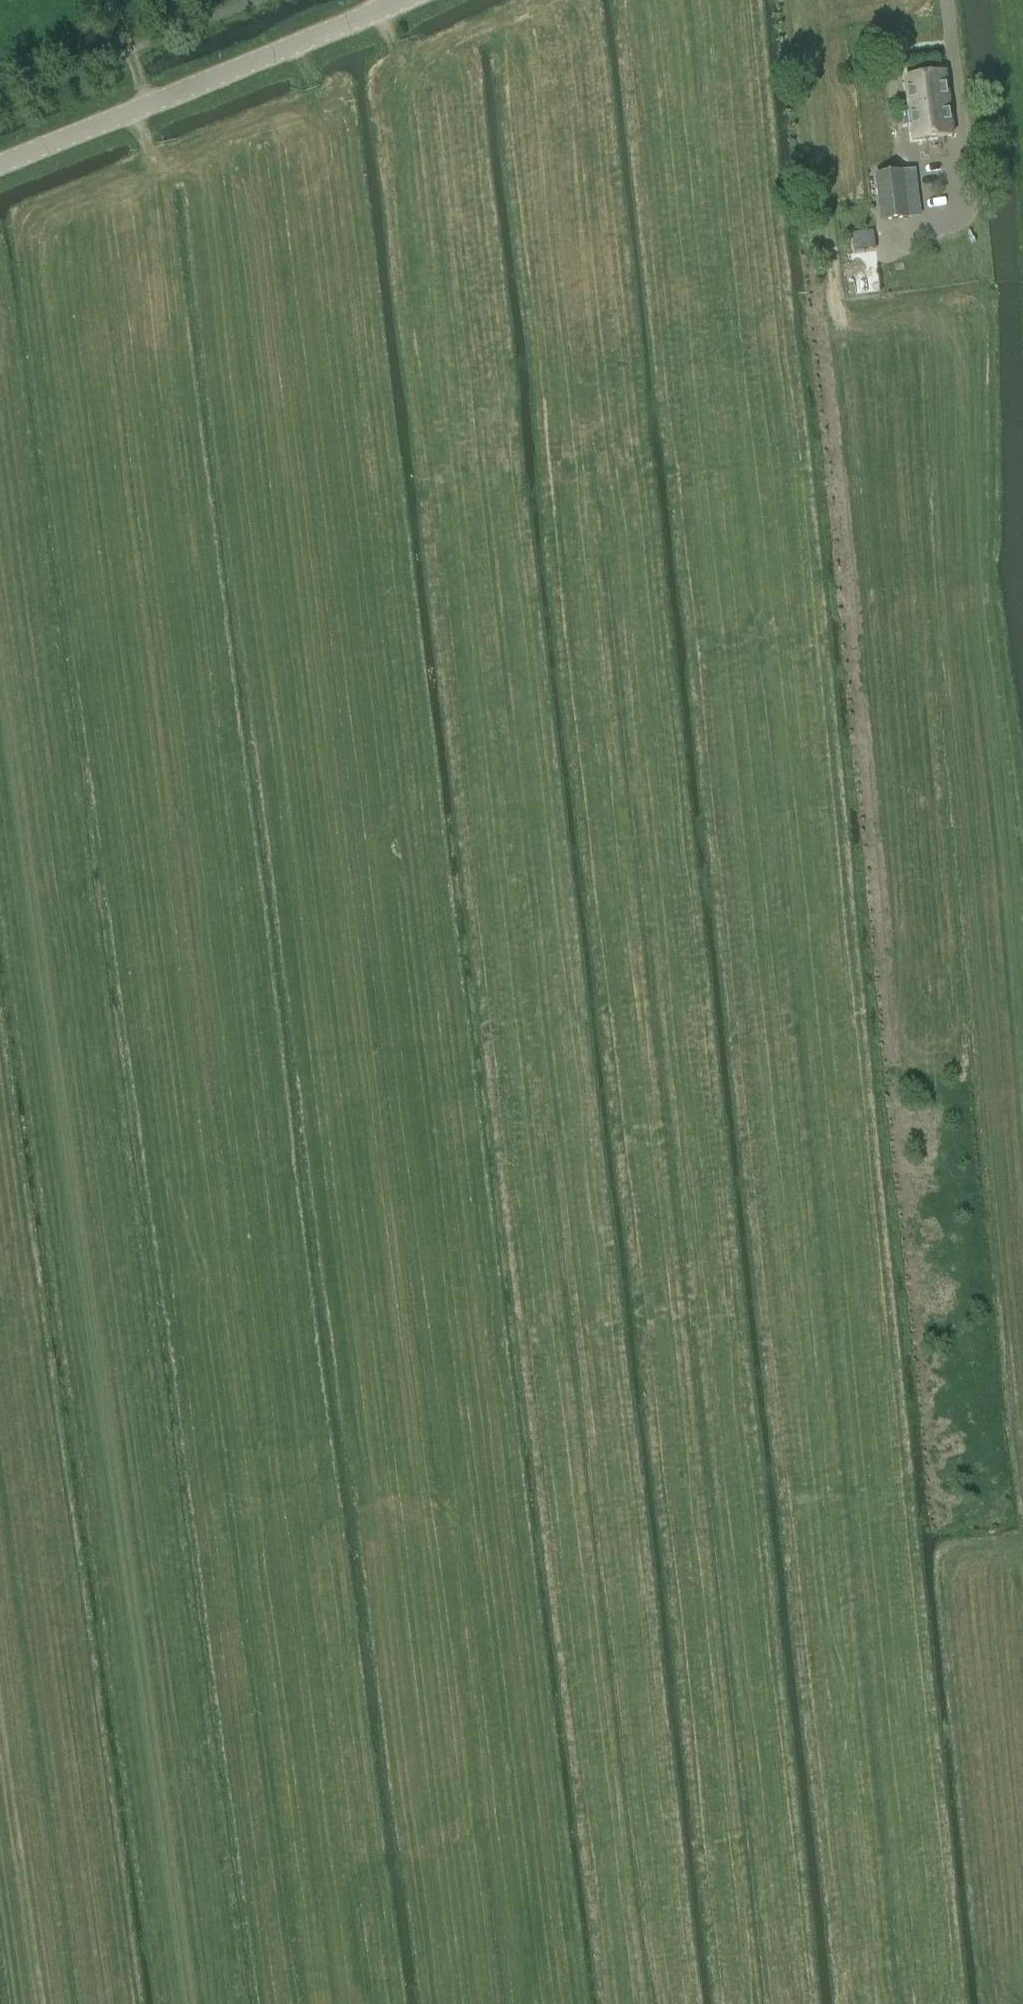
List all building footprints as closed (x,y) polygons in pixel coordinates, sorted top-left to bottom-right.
[(910,140),(954,135),(946,72),(905,77),(910,140)] [(980,139),(978,140),(970,140),(972,157),(980,156),(982,156),(980,139)] [(875,174),(881,222),(921,217),(916,169),(875,174)] [(854,253),(876,250),(874,232),(852,234),(854,253)]
